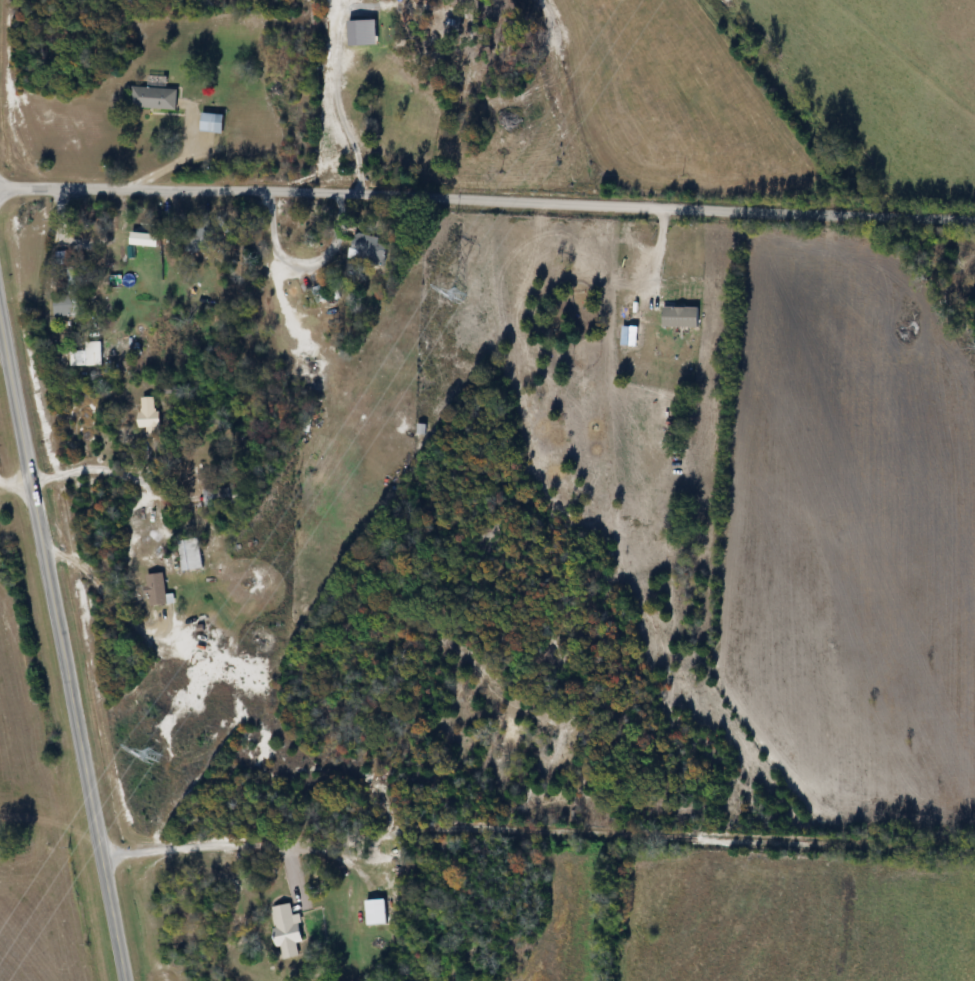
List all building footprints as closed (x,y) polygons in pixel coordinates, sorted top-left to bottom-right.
[(132,108),(177,110),(178,90),(133,88),(132,108)] [(203,132),(225,133),(225,115),(203,114),(203,132)] [(198,235),(187,235),(186,251),(216,252),(216,221),(199,220),(198,235)] [(390,242),(353,233),(348,260),(384,268),(390,242)] [(57,252),(57,266),(72,267),(72,252),(57,252)] [(319,305),(331,299),(324,285),(312,290),(319,305)] [(79,316),(79,297),(57,297),(57,316),(79,316)] [(700,328),(700,308),(664,308),(664,328),(700,328)] [(103,342),(88,342),(88,351),(74,351),(74,366),(103,366),(103,342)] [(156,429),(156,398),(141,398),(141,429),(156,429)] [(179,544),(187,572),(204,567),(197,539),(179,544)] [(168,606),(165,574),(147,576),(151,608),(168,606)] [(368,926),(388,926),(387,901),(367,902),(368,926)] [(281,962),(303,958),(296,905),(274,908),(281,962)]
